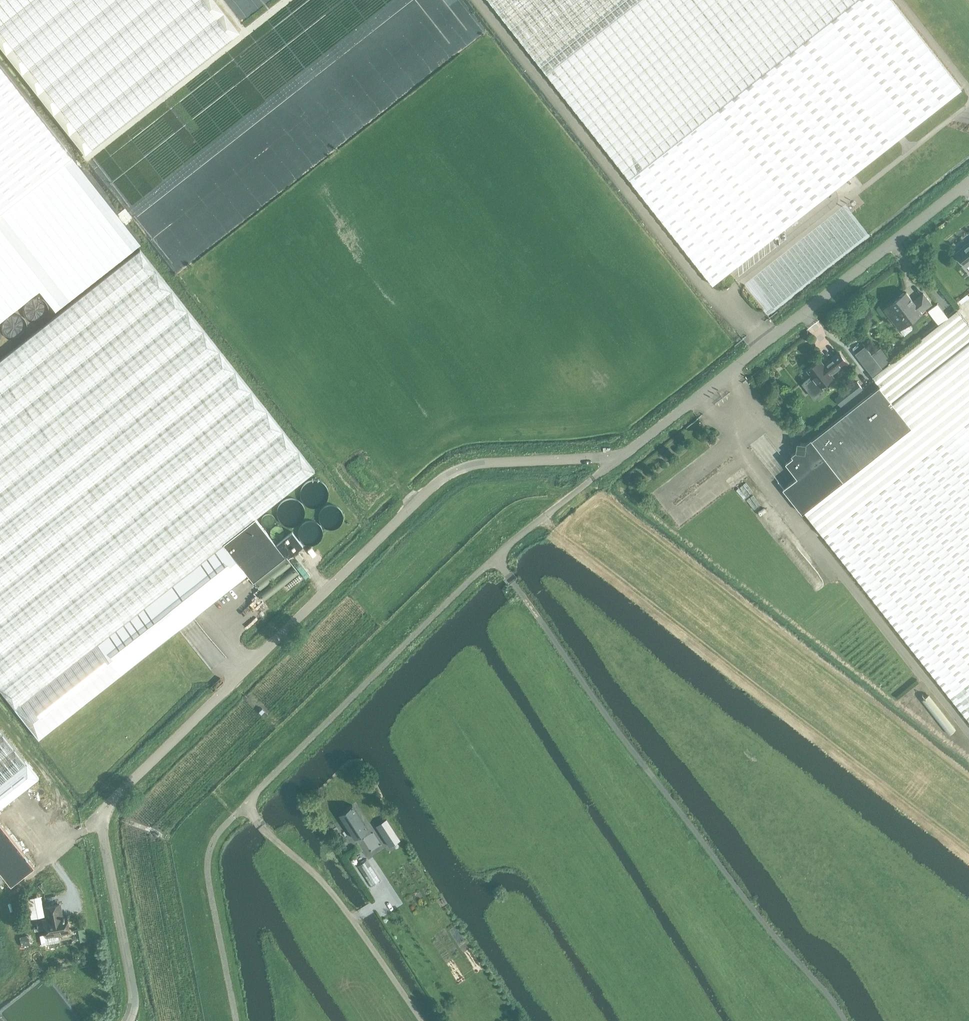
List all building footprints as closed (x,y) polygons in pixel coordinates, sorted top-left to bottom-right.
[(85,153),(240,31),(215,0),(0,0),(0,45),(85,153)] [(712,284),(960,89),(890,0),(489,0),(712,284)] [(72,156),(43,120),(0,65),(0,212),(72,156)] [(956,253),(966,266),(968,264),(968,242),(956,253)] [(314,471),(139,249),(0,359),(0,690),(14,708),(38,738),(246,573),(223,543),(254,518),(314,471)] [(906,292),(887,307),(897,320),(894,322),(904,335),(912,329),(907,323),(922,312),(921,311),(931,303),(923,293),(913,301),(906,292)] [(938,303),(928,310),(939,324),(949,316),(938,303)] [(880,385),(913,426),(804,512),(968,719),(968,323),(958,309),(949,316),(939,324),(883,368),(873,376),(880,385)] [(839,352),(834,356),(827,362),(827,363),(825,365),(820,359),(808,369),(821,386),(833,376),(831,374),(841,366),(842,368),(848,363),(839,352)] [(877,360),(867,368),(868,368),(873,375),(873,376),(883,368),(877,360)] [(804,512),(913,426),(880,385),(813,439),(812,438),(806,442),(801,442),(800,449),(798,449),(792,454),(794,456),(787,461),(798,476),(783,488),(803,513),(804,512)] [(326,493),(326,490),(325,488),(325,486),(323,484),(321,482),(319,481),(316,480),(314,480),(311,480),(309,480),(306,482),(304,484),(302,486),(301,488),(300,493),(300,495),(301,498),(302,500),(303,502),(305,504),(308,505),(310,506),(313,506),(316,506),(318,505),(321,504),(323,502),(324,500),(326,498),(326,493)] [(304,510),(303,507),(303,505),(302,503),(300,501),(298,499),(296,498),(294,498),(292,498),(290,498),(287,498),(285,499),(283,501),(282,503),(281,505),(280,507),(280,510),(280,512),(280,514),(282,516),(283,518),(285,519),(287,520),(291,521),(293,521),(296,521),(298,520),(300,518),(302,516),(303,514),(303,512),(304,510)] [(284,556),(254,518),(223,543),(246,573),(253,581),(284,556)] [(0,729),(0,808),(38,778),(0,729)] [(353,836),(367,827),(352,805),(338,814),(353,836)] [(384,820),(374,827),(387,846),(397,840),(384,820)] [(0,823),(0,871),(5,878),(10,885),(34,866),(0,823)] [(358,865),(371,885),(381,879),(367,859),(358,865)] [(41,896),(27,899),(31,919),(45,916),(41,896)] [(70,931),(67,915),(62,916),(59,904),(45,906),(48,919),(43,920),(37,921),(38,927),(44,926),(46,935),(60,933),(61,934),(65,933),(66,931),(70,931)] [(28,935),(19,937),(21,946),(29,944),(28,935)]
